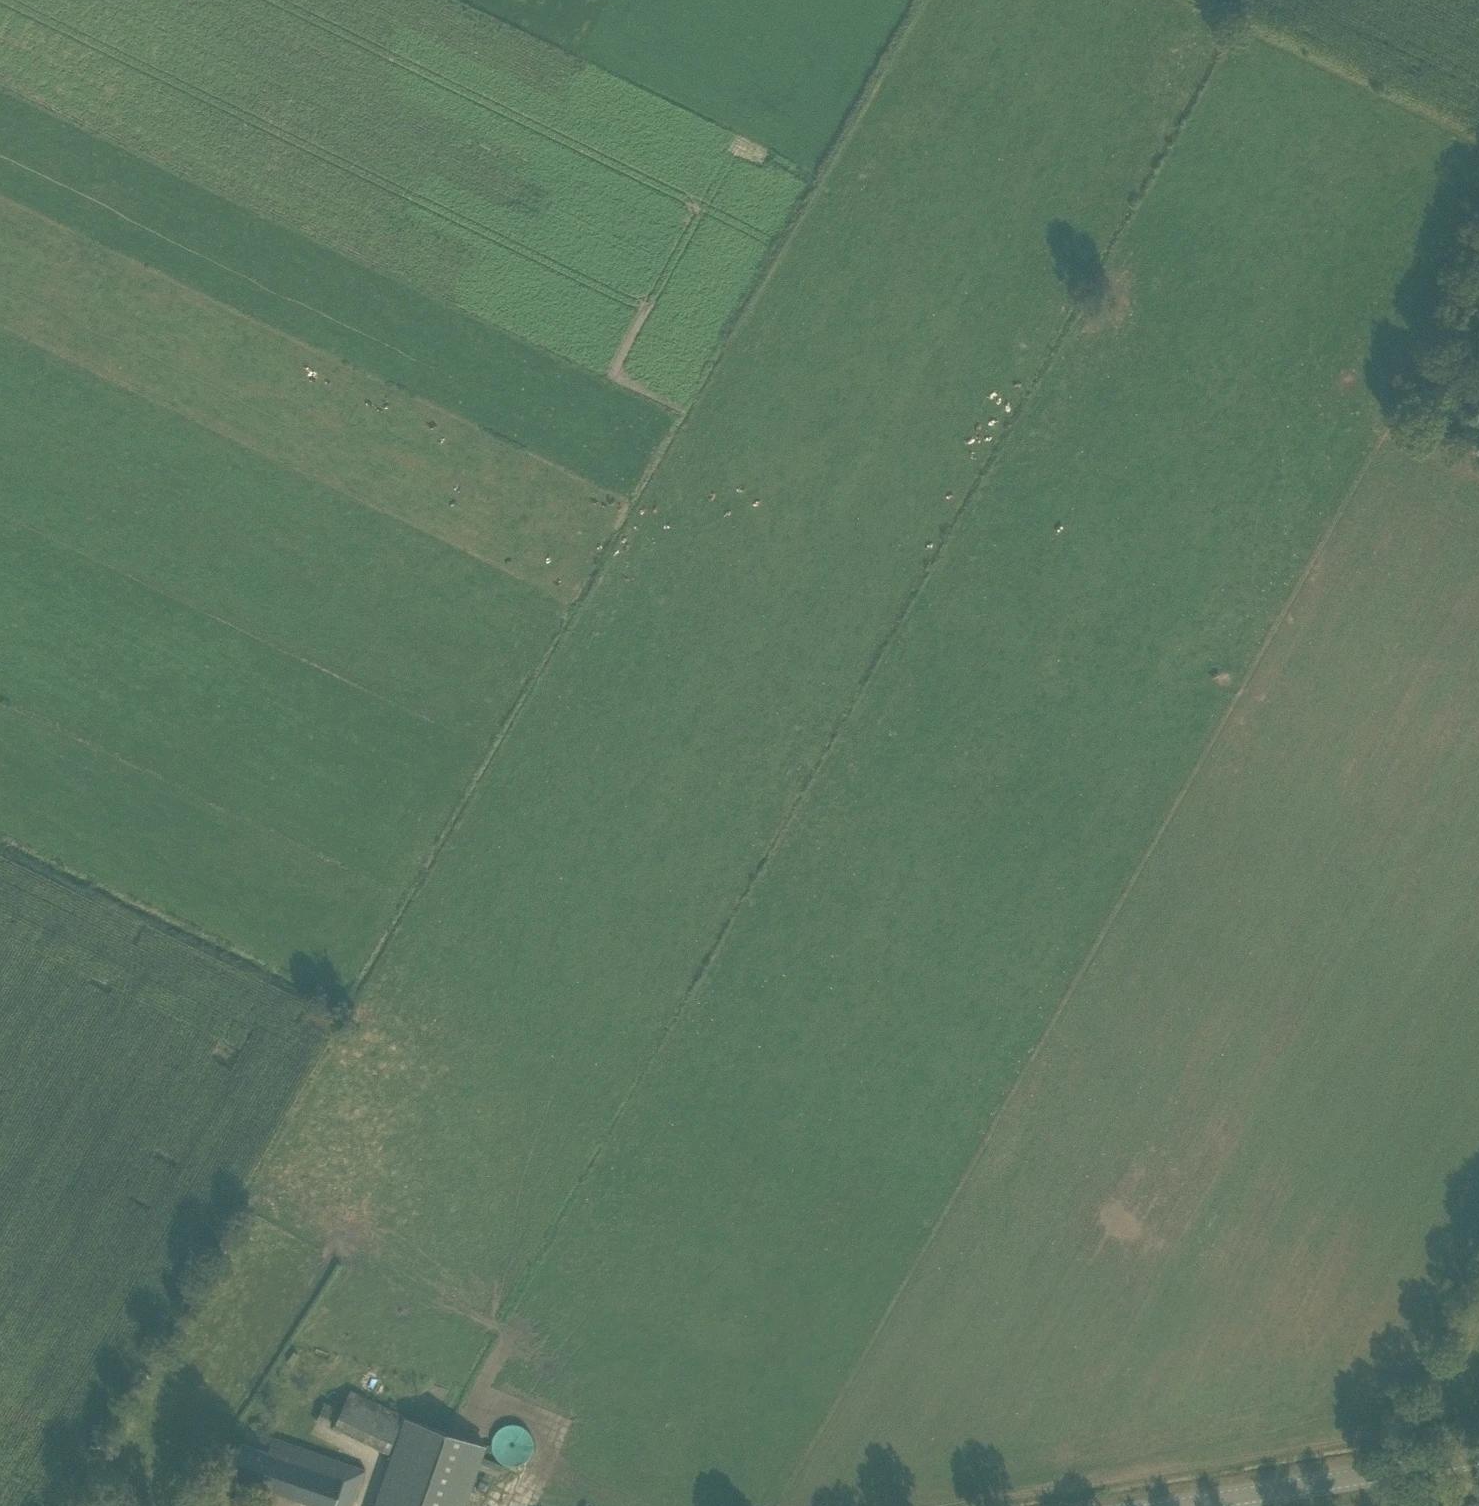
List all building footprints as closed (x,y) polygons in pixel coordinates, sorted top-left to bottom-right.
[(376,1505),(461,1505),(483,1444),(407,1417),(348,1391),(333,1426),(394,1454),(376,1505)] [(510,1465),(514,1466),(519,1465),(523,1463),(526,1461),(529,1457),(531,1453),(533,1448),(533,1444),(533,1440),(532,1437),(530,1434),(528,1431),(524,1427),(521,1426),(517,1424),(513,1424),(509,1424),(505,1425),(501,1426),(498,1429),(495,1432),(493,1435),(492,1439),(491,1443),(492,1448),(493,1452),(495,1457),(499,1461),(503,1463),(507,1465),(510,1465)] [(355,1496),(365,1469),(275,1437),(269,1453),(240,1443),(230,1474),(322,1505),(352,1505),(355,1496)]
